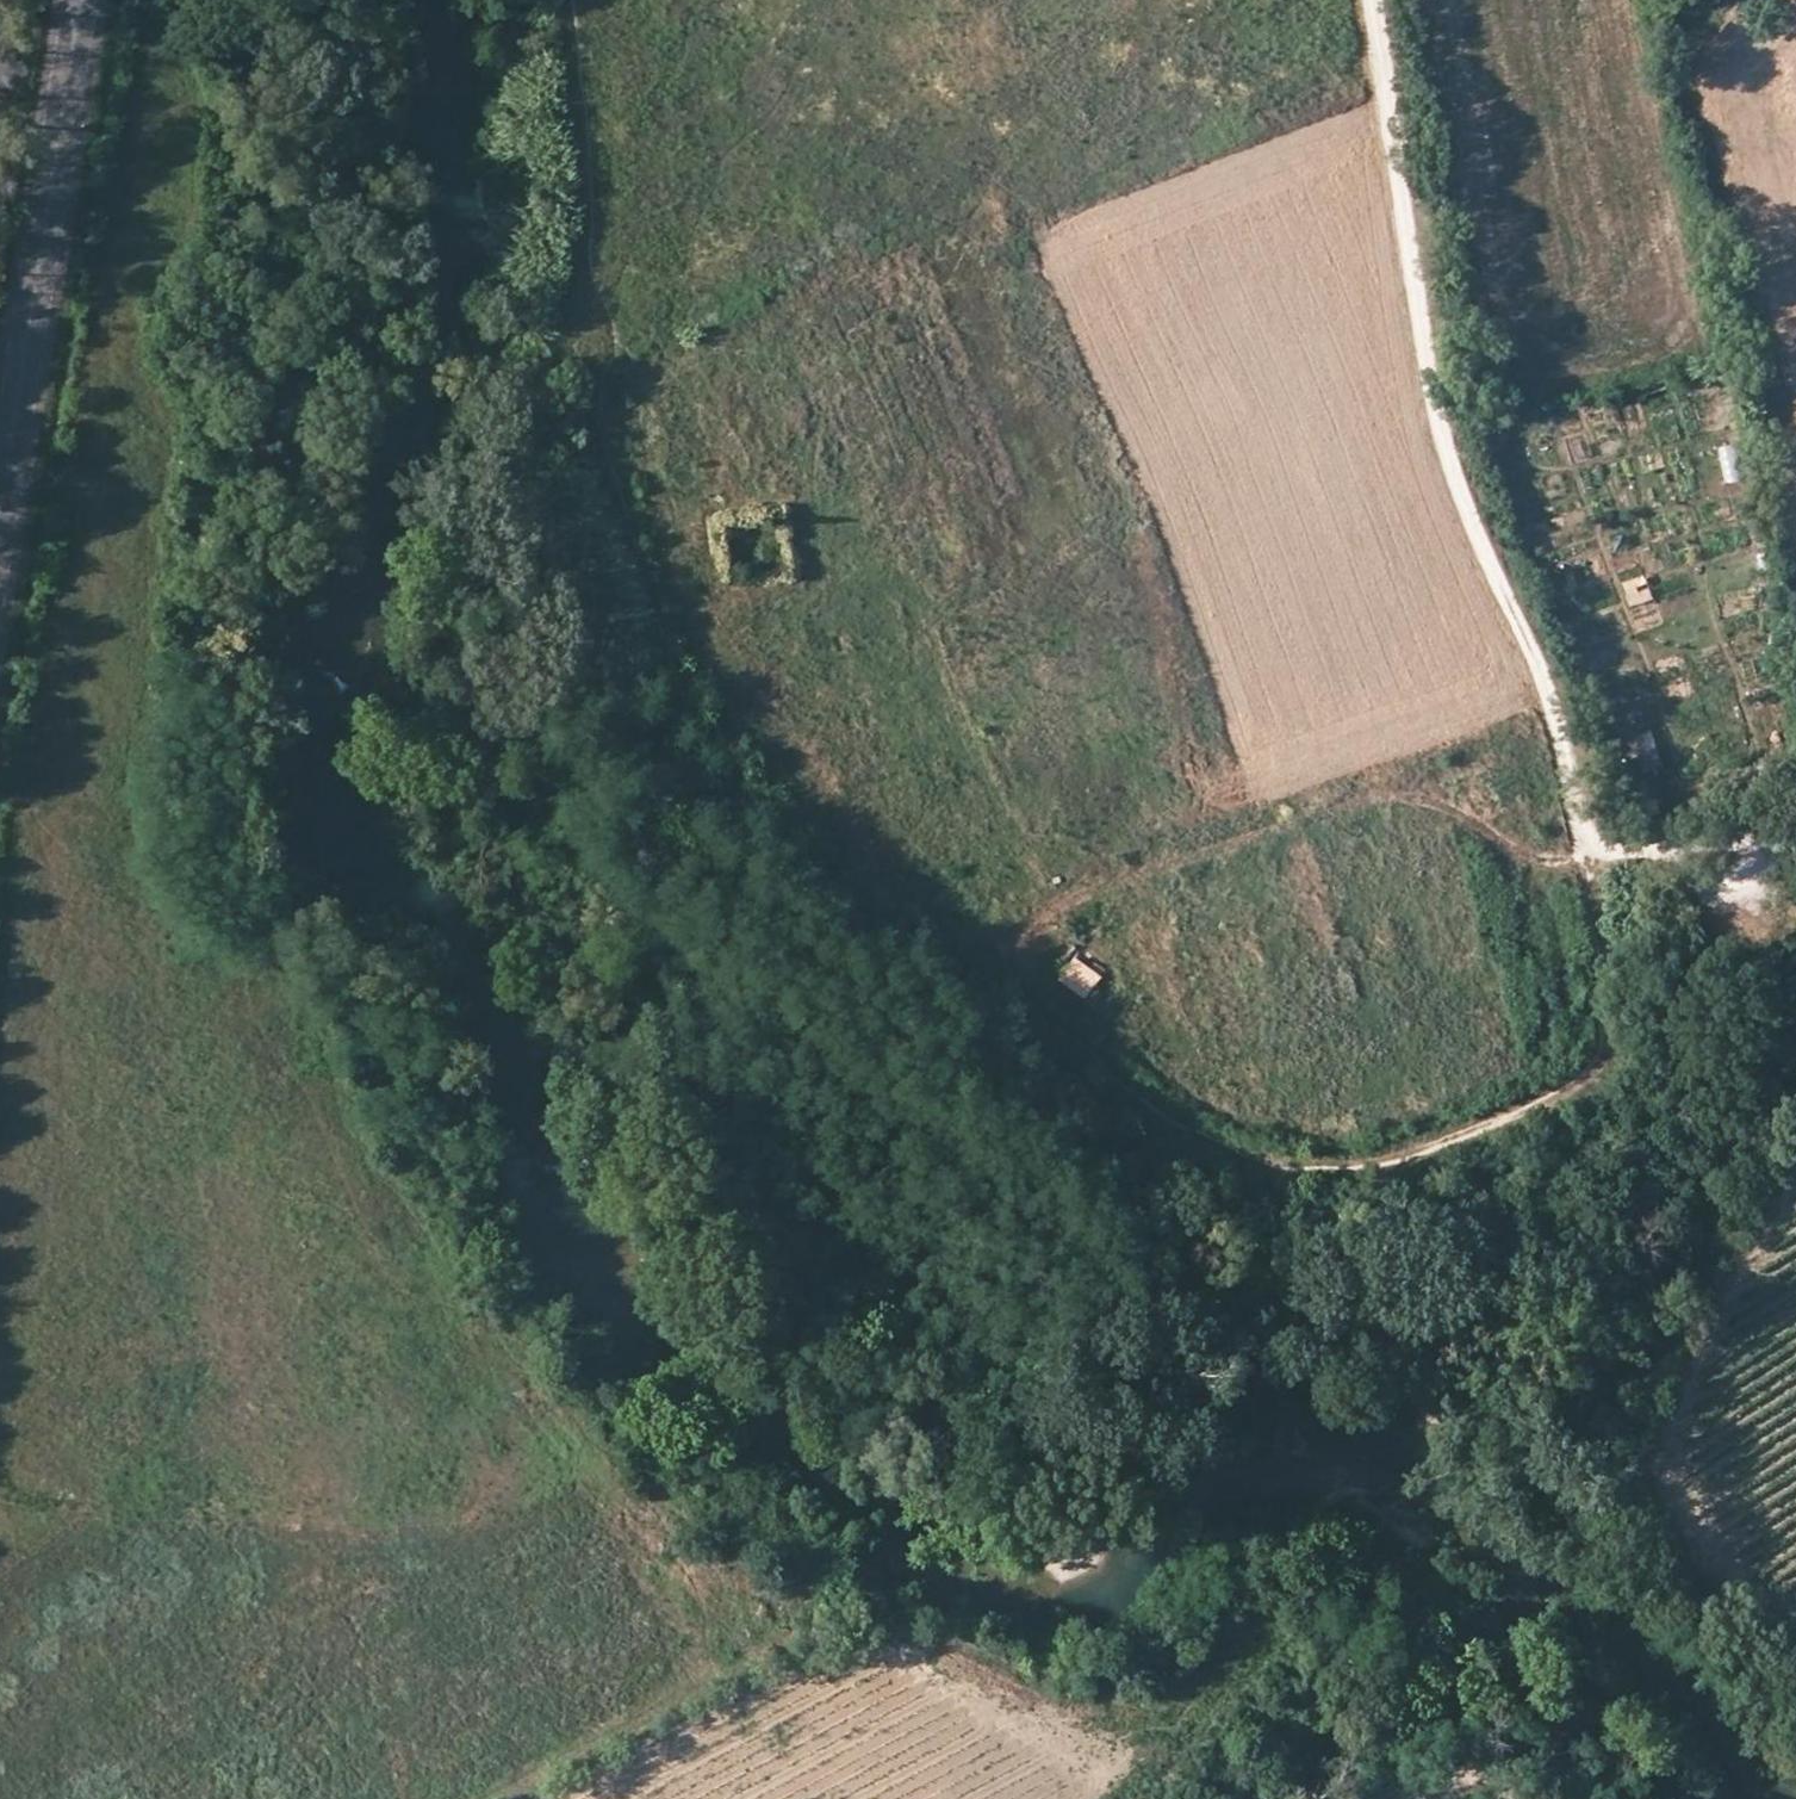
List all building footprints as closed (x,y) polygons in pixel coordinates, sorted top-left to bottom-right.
[(1079,1001),(1100,977),(1075,954),(1053,977),(1079,1001)]
